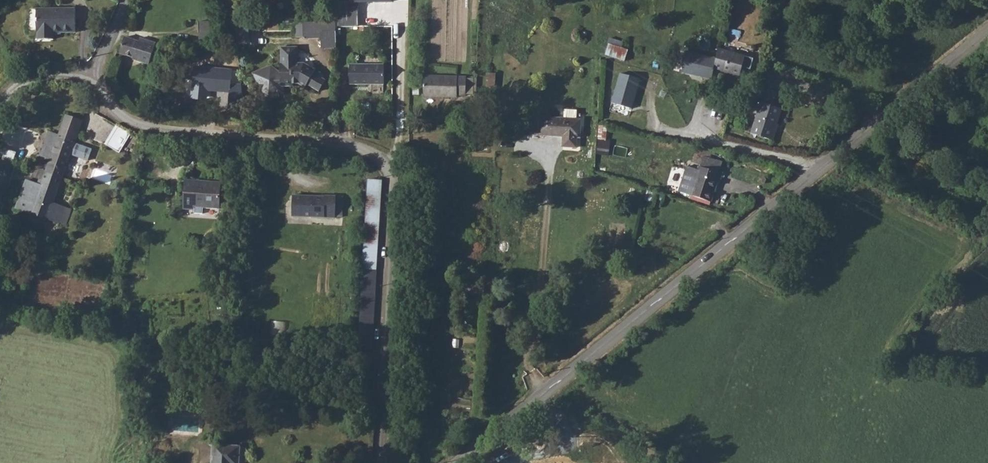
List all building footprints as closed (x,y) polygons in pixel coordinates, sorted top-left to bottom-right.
[(337,25),(358,26),(358,6),(338,6),(337,25)] [(74,8),(35,8),(35,32),(36,32),(36,38),(52,38),(52,32),(74,31),(74,8)] [(210,20),(196,21),(197,32),(211,31),(210,20)] [(334,29),(319,30),(320,46),(334,46),(334,29)] [(122,36),(117,52),(132,56),(131,58),(147,62),(153,43),(137,40),(122,36)] [(269,64),(250,70),(267,97),(281,91),(281,82),(290,82),(291,79),(296,79),(303,83),(304,81),(315,87),(321,76),(319,74),(320,72),(312,67),(299,60),(295,60),(295,44),(279,44),(278,60),(277,61),(277,70),(269,64)] [(717,57),(715,68),(742,75),(746,56),(719,48),(717,57)] [(715,68),(717,57),(687,51),(683,72),(713,78),(715,68)] [(383,64),(361,63),(361,82),(382,83),(383,64)] [(202,66),(201,79),(216,80),(217,67),(202,66)] [(619,73),(612,102),(632,109),(640,78),(619,73)] [(422,75),(422,96),(454,97),(455,94),(463,94),(464,76),(422,75)] [(476,90),(477,78),(469,78),(468,90),(476,90)] [(760,99),(756,112),(778,118),(782,105),(760,99)] [(756,112),(752,125),(775,131),(777,125),(775,125),(778,118),(756,112)] [(45,158),(41,171),(43,172),(63,121),(65,119),(68,116),(61,114),(54,134),(45,130),(37,154),(45,158)] [(535,115),(534,134),(572,134),(573,125),(577,125),(578,116),(535,115)] [(63,121),(43,172),(57,177),(77,119),(68,116),(65,119),(63,121)] [(97,125),(85,121),(82,128),(94,133),(97,125)] [(120,151),(131,133),(117,124),(106,143),(120,151)] [(775,131),(752,125),(750,129),(773,136),(775,131)] [(600,139),(597,153),(609,155),(612,141),(600,139)] [(10,171),(17,152),(0,146),(0,168),(10,171)] [(678,188),(688,191),(709,198),(716,178),(718,178),(720,170),(698,163),(697,166),(686,163),(678,188)] [(27,193),(22,198),(67,212),(68,210),(48,202),(57,177),(43,172),(41,171),(36,184),(33,183),(32,185),(29,190),(27,193)] [(221,181),(186,178),(183,207),(193,208),(193,205),(218,207),(221,181)] [(19,186),(12,206),(22,198),(27,193),(29,190),(32,185),(33,183),(23,179),(20,185),(19,186)] [(356,326),(355,346),(373,347),(382,180),(367,179),(359,326),(356,326)] [(337,217),(339,196),(328,195),(296,194),(295,215),(337,217)] [(22,198),(12,206),(12,208),(62,225),(67,212),(22,198)] [(348,344),(355,346),(356,326),(349,324),(348,344)] [(216,462),(236,462),(242,462),(243,443),(217,443),(216,462)]
